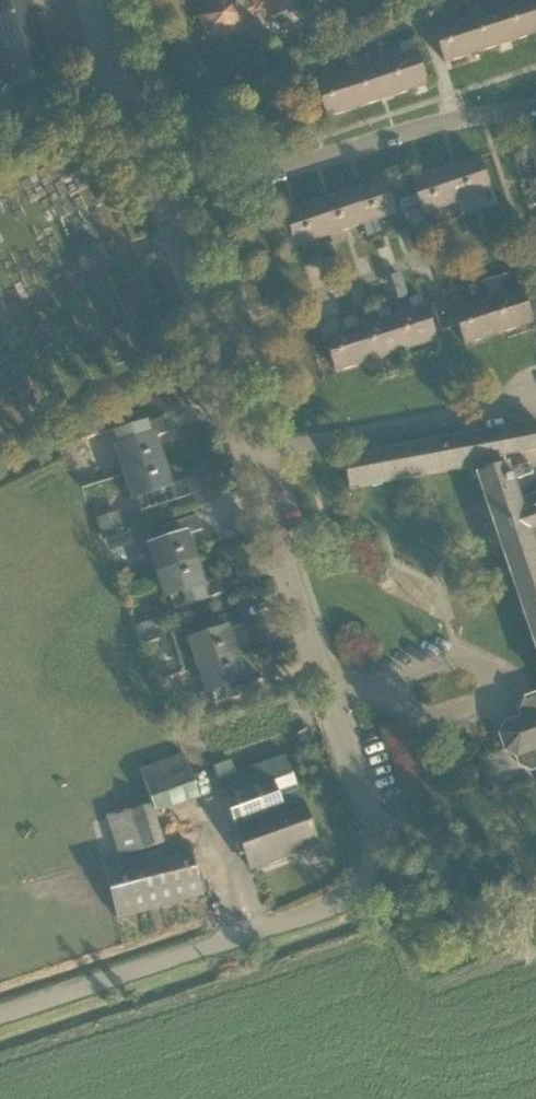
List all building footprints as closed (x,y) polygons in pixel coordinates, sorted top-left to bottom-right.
[(29,0),(0,0),(0,49),(12,86),(53,73),(29,0)] [(207,0),(205,2),(200,17),(200,19),(207,33),(209,35),(223,40),(226,40),(240,33),(241,31),(246,17),(246,14),(245,12),(255,7),(256,9),(258,11),(273,16),(275,16),(289,9),(290,7),(293,0),(208,0),(207,0)] [(501,7),(498,0),(484,0),(488,11),(468,18),(479,52),(512,41),(501,7)] [(535,33),(535,4),(535,0),(522,0),(501,7),(512,41),(535,33)] [(439,25),(435,12),(420,17),(424,30),(439,25)] [(445,63),(479,52),(468,18),(434,28),(445,63)] [(394,96),(427,85),(412,40),(399,44),(402,55),(382,61),(394,96)] [(394,96),(382,61),(379,51),(367,55),(370,65),(350,72),(361,106),(394,96)] [(327,117),(361,106),(350,72),(316,83),(327,117)] [(519,148),(523,162),(534,158),(535,164),(535,143),(519,148)] [(457,202),(490,191),(479,157),(445,168),(457,202)] [(423,213),(457,202),(445,168),(412,179),(423,213)] [(362,224),(396,213),(384,179),(351,190),(362,224)] [(329,235),(362,224),(351,190),(318,201),(329,235)] [(296,246),(329,235),(318,201),(285,212),(296,246)] [(499,333),(532,323),(532,321),(525,300),(518,277),(504,282),(508,293),(488,299),(499,333)] [(425,305),(421,295),(408,299),(412,310),(392,316),(403,350),(436,340),(425,305)] [(535,320),(535,296),(525,300),(532,321),(535,320)] [(465,344),(499,333),(488,299),(454,310),(465,344)] [(403,350),(392,316),(388,305),(375,310),(379,320),(359,327),(370,361),(403,350)] [(370,361),(359,327),(355,316),(343,320),(346,331),(325,337),(336,372),(370,361)] [(125,474),(163,462),(154,437),(169,432),(164,418),(116,434),(120,447),(116,449),(125,474)] [(535,548),(535,494),(518,500),(507,466),(505,467),(503,455),(535,449),(535,423),(474,434),(473,427),(457,430),(458,437),(345,458),(351,489),(472,467),(474,478),(478,477),(494,524),(485,527),(491,543),(499,539),(535,648),(535,551),(535,548)] [(163,462),(125,474),(133,500),(137,499),(141,512),(190,495),(186,481),(171,486),(163,462)] [(96,519),(101,535),(125,528),(120,511),(96,519)] [(157,572),(195,559),(187,535),(202,530),(197,516),(148,532),(153,545),(149,546),(157,572)] [(131,530),(118,534),(122,548),(136,544),(131,530)] [(195,559),(157,572),(166,597),(170,596),(174,609),(223,593),(218,579),(203,584),(195,559)] [(199,667),(236,654),(228,630),(243,625),(238,611),(189,627),(194,640),(190,641),(199,667)] [(138,633),(156,628),(154,620),(136,625),(138,633)] [(156,628),(138,633),(141,645),(160,639),(156,628)] [(236,654),(199,667),(207,692),(211,691),(215,704),(264,688),(259,674),(244,679),(236,654)] [(200,696),(205,712),(216,708),(210,692),(200,696)] [(500,734),(506,751),(517,756),(520,765),(531,770),(535,769),(535,694),(527,697),(533,713),(506,723),(500,734)] [(199,796),(184,753),(139,769),(154,812),(199,796)] [(214,767),(251,869),(318,844),(299,793),(300,793),(286,755),(236,773),(231,760),(214,767)] [(108,818),(119,856),(163,843),(152,805),(108,818)] [(203,895),(189,843),(104,865),(118,917),(203,895)]
